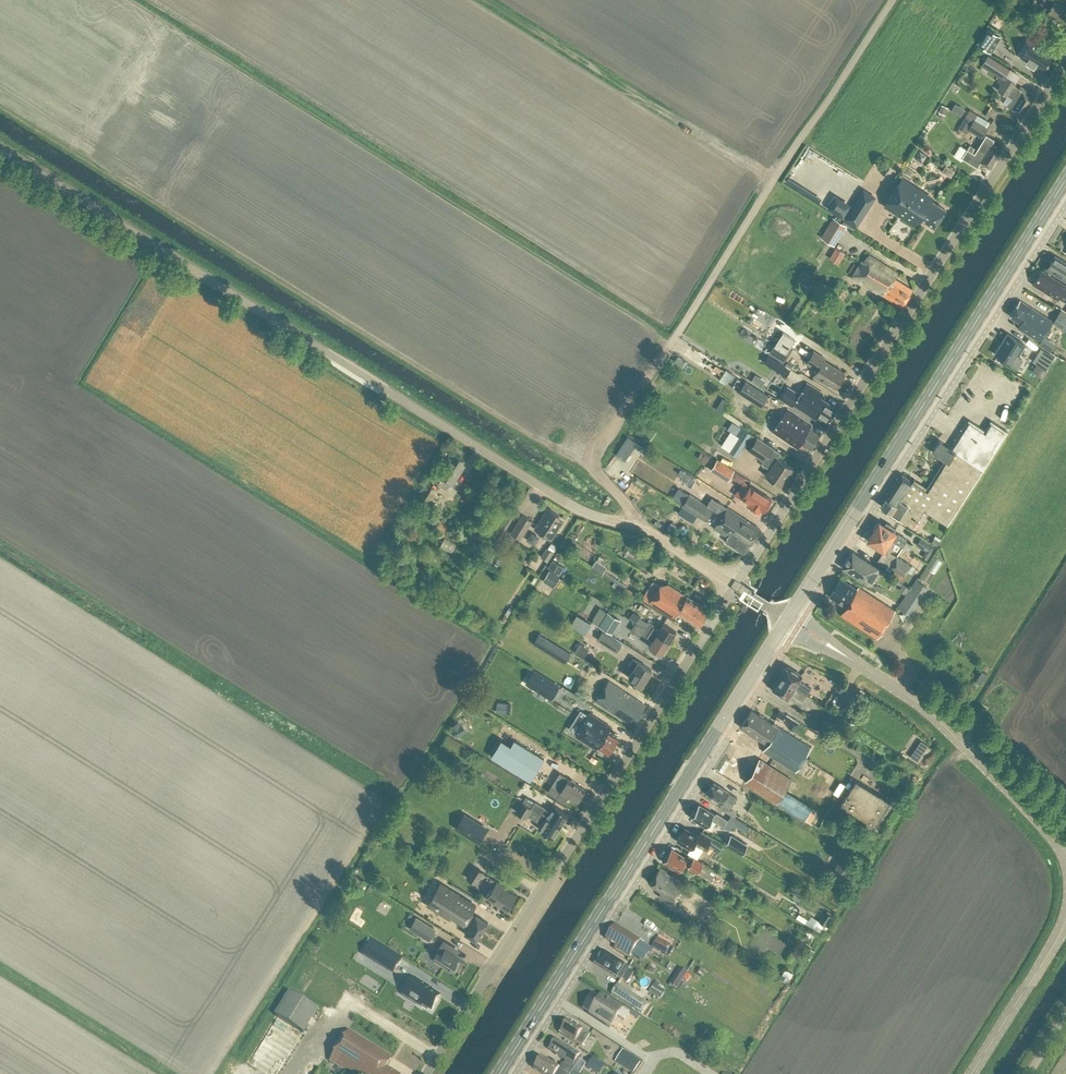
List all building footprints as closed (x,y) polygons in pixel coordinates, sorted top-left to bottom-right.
[(1040,3),(1049,8),(1046,12),(1061,21),(1065,12),(1065,7),(1055,0),(1042,0),(1040,3)] [(970,30),(959,44),(968,51),(978,38),(970,30)] [(980,43),(991,50),(999,37),(988,30),(980,43)] [(1031,39),(1022,54),(1028,58),(1027,60),(1034,64),(1035,62),(1043,67),(1047,61),(1047,62),(1049,59),(1048,58),(1052,52),(1031,39)] [(988,54),(981,64),(999,76),(997,80),(1001,83),(997,89),(1007,95),(1007,94),(1013,97),(1008,106),(1016,111),(1015,113),(1020,116),(1021,114),(1022,115),(1033,97),(1032,97),(1034,94),(1020,86),(1019,89),(1013,85),(1015,82),(1015,81),(1005,75),(1010,68),(988,54)] [(936,80),(946,84),(955,68),(945,63),(936,80)] [(941,104),(938,112),(944,115),(947,107),(941,104)] [(960,124),(967,127),(967,128),(966,129),(982,138),(988,127),(985,126),(988,121),(968,110),(960,124)] [(947,137),(962,145),(967,136),(951,128),(947,137)] [(989,167),(1000,150),(991,144),(994,139),(986,134),(974,153),(971,152),(974,147),(969,144),(967,149),(960,145),(954,155),(960,159),(962,156),(977,166),(980,161),(989,167)] [(919,150),(915,156),(922,161),(926,154),(919,150)] [(902,181),(885,207),(911,223),(912,221),(917,224),(920,220),(934,228),(945,211),(931,202),(932,201),(919,192),(917,196),(912,193),(915,190),(902,181)] [(856,227),(876,196),(863,188),(843,218),(856,227)] [(842,201),(834,213),(841,217),(849,205),(842,201)] [(833,244),(843,227),(830,218),(819,235),(833,244)] [(910,248),(906,253),(917,261),(921,256),(910,248)] [(897,272),(868,254),(864,261),(862,260),(851,277),(862,283),(863,282),(871,287),(870,288),(877,292),(878,291),(902,305),(912,289),(893,278),(897,272)] [(1054,255),(1046,268),(1065,280),(1065,262),(1054,255)] [(1041,270),(1033,283),(1057,298),(1058,296),(1065,301),(1065,282),(1065,284),(1041,270)] [(1039,341),(1052,321),(1019,300),(1010,315),(1021,322),(1017,327),(1039,341)] [(784,329),(775,344),(788,351),(796,337),(784,329)] [(1017,357),(1025,344),(1007,333),(994,353),(1010,363),(1015,356),(1017,357)] [(783,359),(788,351),(775,344),(770,352),(783,359)] [(1045,368),(1053,355),(1041,348),(1033,361),(1045,368)] [(835,387),(844,372),(824,359),(825,358),(813,350),(806,362),(817,369),(813,375),(827,384),(828,382),(835,387)] [(768,355),(764,361),(787,376),(791,369),(768,355)] [(761,405),(767,395),(744,380),(737,391),(761,405)] [(787,387),(779,398),(791,406),(793,404),(816,418),(817,415),(827,422),(837,407),(820,397),(823,392),(807,382),(799,394),(787,387)] [(722,413),(727,407),(720,402),(716,408),(722,413)] [(819,434),(809,427),(811,424),(787,408),(772,431),(796,447),(800,441),(810,448),(819,434)] [(755,432),(762,415),(756,412),(749,430),(755,432)] [(984,429),(968,419),(950,447),(940,440),(932,451),(944,459),(926,486),(914,478),(912,480),(901,473),(880,505),(893,513),(893,514),(913,526),(924,509),(947,524),(1007,430),(990,419),(984,429)] [(736,434),(741,426),(733,421),(727,429),(731,431),(736,434)] [(743,445),(751,433),(741,426),(736,434),(739,436),(736,440),(743,445)] [(634,447),(638,442),(628,436),(616,454),(625,461),(634,447)] [(781,485),(793,467),(774,454),(777,450),(756,436),(747,448),(764,459),(762,463),(769,468),(765,474),(781,485)] [(647,448),(638,442),(634,447),(638,450),(644,453),(647,448)] [(735,450),(731,456),(751,469),(754,462),(735,450)] [(452,484),(465,464),(462,463),(464,459),(453,451),(437,475),(452,484)] [(705,462),(710,454),(704,451),(699,458),(705,462)] [(726,479),(733,468),(716,457),(709,468),(726,479)] [(685,472),(681,479),(686,482),(691,475),(685,472)] [(756,489),(750,485),(744,481),(736,494),(748,502),(747,503),(754,508),(756,505),(763,510),(767,504),(768,505),(771,500),(770,500),(771,498),(756,488),(756,489)] [(428,504),(438,489),(428,482),(418,497),(428,504)] [(660,501),(665,492),(657,487),(652,497),(660,501)] [(683,502),(689,493),(679,487),(673,496),(683,502)] [(683,502),(681,505),(705,520),(712,508),(707,505),(689,493),(683,502)] [(723,512),(727,507),(712,497),(707,505),(712,508),(722,514),(723,512)] [(737,535),(750,543),(760,528),(727,507),(723,512),(728,515),(726,519),(737,526),(734,529),(739,532),(737,535)] [(551,539),(562,521),(557,517),(558,515),(547,508),(535,528),(551,539)] [(745,551),(750,543),(737,535),(739,532),(734,529),(737,526),(726,519),(728,515),(723,512),(722,514),(714,527),(728,536),(725,540),(742,552),(745,551)] [(521,539),(532,520),(522,514),(510,533),(521,539)] [(444,530),(448,523),(440,519),(436,525),(444,530)] [(874,529),(873,531),(889,541),(890,539),(903,546),(906,541),(895,534),(897,530),(886,522),(885,524),(878,520),(874,527),(874,529)] [(671,521),(667,528),(672,532),(677,524),(671,521)] [(889,541),(873,531),(867,540),(883,549),(877,559),(889,566),(904,575),(912,564),(897,555),(903,546),(890,539),(889,541)] [(916,544),(925,550),(930,553),(935,546),(920,537),(916,544)] [(548,560),(554,550),(547,546),(541,556),(548,560)] [(872,586),(882,570),(852,551),(841,567),(872,586)] [(916,575),(921,559),(915,557),(910,573),(916,575)] [(563,566),(552,559),(548,567),(559,573),(563,566)] [(549,570),(543,580),(552,586),(559,577),(549,570)] [(856,588),(841,578),(830,596),(845,606),(840,614),(877,637),(895,610),(858,585),(856,588)] [(686,595),(668,583),(660,583),(649,601),(673,616),(677,610),(699,624),(708,608),(686,595)] [(902,584),(899,590),(904,593),(908,587),(902,584)] [(880,592),(886,595),(890,589),(884,586),(880,592)] [(648,607),(641,603),(637,608),(644,612),(648,607)] [(592,620),(597,623),(610,632),(619,618),(606,609),(601,606),(592,620)] [(830,607),(823,618),(862,642),(868,632),(830,607)] [(645,627),(669,642),(676,631),(663,623),(661,626),(659,630),(653,626),(655,624),(649,620),(645,627)] [(621,634),(627,639),(637,628),(631,623),(621,634)] [(619,634),(623,628),(616,624),(612,630),(619,634)] [(661,653),(669,642),(645,627),(641,634),(646,637),(647,636),(652,640),(649,645),(661,653)] [(617,651),(622,643),(601,629),(596,637),(617,651)] [(571,653),(539,633),(534,640),(566,660),(571,653)] [(529,658),(539,663),(545,651),(536,646),(529,658)] [(638,661),(633,658),(628,665),(633,668),(628,676),(641,685),(652,669),(638,660),(638,661)] [(779,678),(807,695),(811,688),(798,680),(802,675),(787,665),(787,666),(786,665),(781,672),(782,673),(779,678)] [(534,669),(525,683),(550,699),(559,685),(534,669)] [(979,682),(986,672),(981,669),(975,679),(979,682)] [(802,702),(807,695),(779,678),(777,681),(776,680),(771,688),(773,688),(772,689),(787,698),(791,693),(794,695),(793,696),(802,702)] [(637,717),(645,704),(608,681),(595,701),(628,722),(633,715),(637,717)] [(584,694),(582,697),(587,701),(591,695),(586,691),(584,694)] [(511,702),(497,701),(495,712),(509,713),(511,702)] [(854,725),(861,714),(851,707),(844,718),(854,725)] [(795,771),(810,747),(751,709),(740,726),(767,743),(762,750),(795,771)] [(783,719),(786,715),(780,710),(776,715),(783,719)] [(608,753),(617,739),(606,732),(610,726),(589,712),(574,734),(596,748),(598,746),(608,753)] [(544,757),(514,739),(510,746),(500,740),(491,755),(500,761),(530,780),(544,757)] [(759,757),(744,781),(776,802),(791,778),(759,757)] [(568,795),(576,800),(584,787),(574,781),(575,780),(571,778),(571,779),(568,777),(568,778),(562,774),(561,774),(559,772),(555,780),(552,785),(548,791),(564,801),(567,797),(568,795)] [(874,824),(889,800),(855,779),(840,803),(874,824)] [(733,803),(737,796),(729,791),(713,781),(706,793),(721,803),(722,801),(723,802),(725,798),(733,803)] [(560,825),(531,806),(521,801),(516,810),(526,816),(528,813),(540,820),(541,819),(543,821),(538,828),(553,837),(560,825)] [(531,806),(560,825),(568,813),(554,804),(549,811),(547,810),(547,809),(534,801),(531,806)] [(707,809),(699,804),(698,804),(697,804),(698,805),(696,809),(696,808),(695,808),(695,809),(690,815),(690,816),(691,816),(706,826),(706,825),(711,818),(723,826),(728,819),(716,811),(715,813),(707,808),(707,809)] [(463,813),(455,827),(477,840),(485,827),(463,813)] [(523,834),(535,841),(542,830),(530,823),(523,834)] [(693,833),(684,828),(681,832),(680,832),(676,838),(677,839),(684,844),(683,845),(690,849),(694,843),(705,849),(708,843),(712,838),(713,837),(702,830),(698,835),(693,832),(693,833)] [(742,854),(748,844),(731,834),(725,844),(742,854)] [(712,838),(708,843),(719,850),(723,845),(712,838)] [(686,857),(671,848),(667,855),(665,855),(664,858),(664,860),(663,861),(679,870),(683,863),(697,872),(709,880),(716,870),(689,853),(686,857)] [(477,883),(484,872),(473,865),(466,876),(477,883)] [(671,874),(667,871),(660,866),(650,882),(661,889),(658,895),(673,905),(688,884),(671,874)] [(507,910),(516,895),(503,886),(504,884),(497,880),(486,897),(507,910)] [(441,889),(440,890),(437,896),(440,897),(438,901),(436,900),(435,902),(437,903),(434,907),(434,906),(433,907),(450,918),(452,915),(458,919),(457,919),(464,923),(465,922),(469,925),(464,933),(476,940),(488,922),(476,914),(471,922),(466,919),(475,905),(444,885),(441,889)] [(802,903),(808,894),(798,888),(794,886),(791,891),(795,893),(792,897),(802,903)] [(413,910),(448,931),(453,924),(418,902),(413,910)] [(819,920),(825,924),(831,915),(816,906),(813,912),(821,917),(819,920)] [(797,909),(794,915),(802,918),(805,913),(797,909)] [(828,926),(825,925),(811,916),(807,924),(823,934),(828,926)] [(423,922),(417,932),(428,939),(434,929),(423,922)] [(615,925),(606,940),(616,947),(615,949),(629,959),(631,955),(639,943),(640,941),(615,925)] [(439,952),(433,962),(452,974),(462,959),(448,951),(452,945),(441,938),(434,949),(439,952)] [(666,956),(671,947),(659,939),(653,948),(666,956)] [(809,947),(805,954),(809,957),(814,950),(809,947)] [(384,948),(375,963),(393,975),(402,960),(384,948)] [(603,953),(595,965),(621,981),(622,980),(628,971),(629,969),(603,953)] [(681,970),(669,988),(677,992),(688,975),(681,970)] [(766,970),(759,980),(765,984),(772,973),(766,970)] [(444,997),(435,991),(436,990),(432,988),(417,978),(406,996),(425,1007),(426,1006),(435,1012),(444,997)] [(642,1015),(648,1006),(618,985),(611,995),(642,1015)] [(319,1011),(290,992),(246,1062),(265,1073),(279,1073),(319,1011)] [(592,995),(583,1010),(605,1023),(611,1027),(616,1018),(623,1022),(628,1014),(622,1009),(616,1006),(608,1001),(606,1004),(592,995)] [(577,1027),(568,1021),(560,1034),(582,1048),(590,1035),(583,1031),(583,1030),(578,1026),(577,1027)] [(386,1069),(393,1058),(348,1031),(329,1062),(349,1073),(395,1073),(386,1069)] [(573,1066),(580,1055),(556,1040),(549,1051),(573,1066)] [(623,1051),(615,1063),(632,1073),(633,1073),(641,1062),(623,1051)] [(541,1058),(533,1070),(540,1073),(571,1073),(573,1071),(561,1064),(558,1069),(541,1058)] [(605,1066),(594,1059),(587,1069),(595,1073),(600,1073),(605,1066)]
